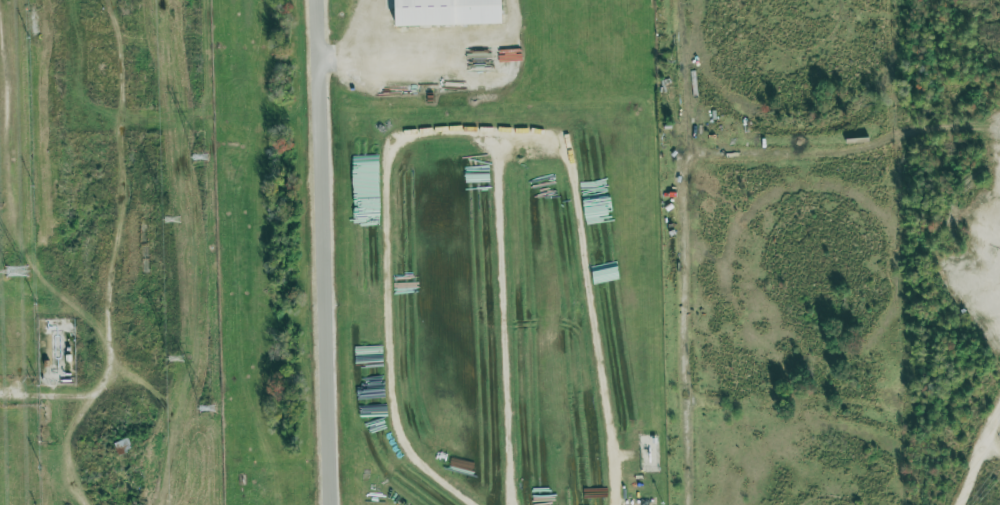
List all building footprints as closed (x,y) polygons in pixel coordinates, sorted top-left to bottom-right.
[(499,23),(499,0),(386,0),(387,26),(499,23)] [(592,285),(617,278),(613,265),(588,273),(592,285)]
